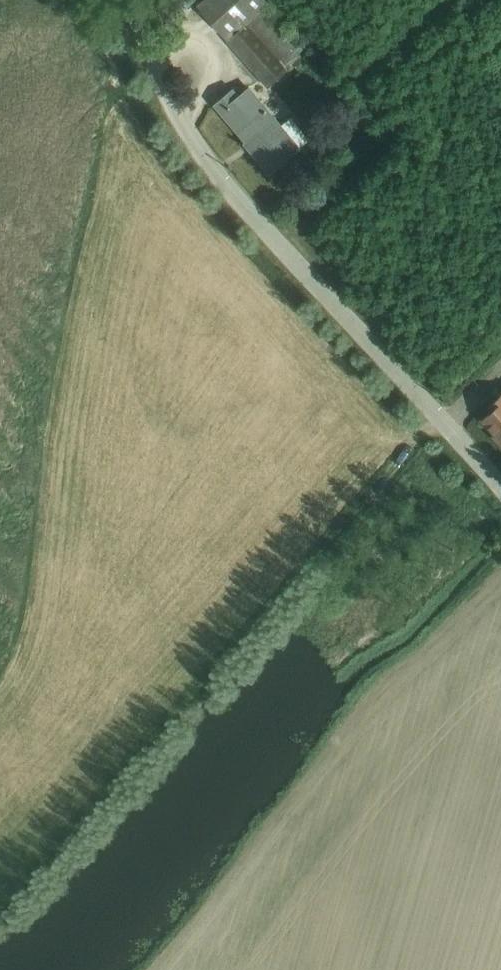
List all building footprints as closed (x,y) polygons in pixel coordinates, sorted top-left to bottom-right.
[(263,9),(271,2),(269,0),(204,0),(199,5),(230,41),(263,9)] [(263,9),(230,41),(270,86),(304,56),(301,52),(289,39),(263,9)] [(289,39),(301,52),(307,47),(295,33),(289,39)] [(235,88),(216,104),(248,142),(246,143),(271,172),(311,139),(293,116),(283,123),(250,86),(240,94),(235,88)] [(483,419),(497,433),(495,435),(500,442),(500,395),(489,406),(492,410),(483,419)]
